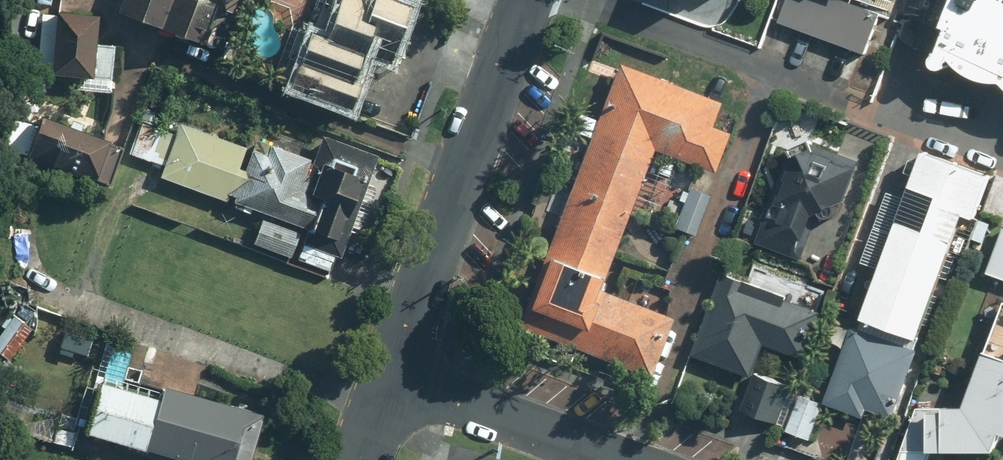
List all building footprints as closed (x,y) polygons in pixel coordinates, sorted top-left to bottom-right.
[(118,18),(142,26),(151,0),(125,0),(118,18)] [(161,30),(184,38),(189,27),(205,33),(215,8),(231,14),(236,0),(172,0),(161,30)] [(372,53),(394,61),(413,10),(385,0),(341,0),(332,24),(322,20),(295,90),(350,111),(372,53)] [(825,0),(802,0),(799,8),(787,3),(779,24),(864,55),(878,17),(842,4),(840,8),(824,2),(825,0)] [(996,0),(972,0),(947,56),(949,59),(950,61),(951,62),(952,64),(954,66),(955,68),(956,69),(958,70),(960,72),(962,73),(963,74),(964,75),(967,77),(969,78),(970,79),(972,79),(974,80),(977,81),(978,82),(980,82),(982,82),(985,83),(987,83),(989,83),(990,83),(992,83),(996,83),(997,83),(998,84),(999,86),(1001,88),(1002,90),(1002,91),(1002,4),(996,0)] [(116,46),(99,45),(100,12),(71,10),(71,13),(42,12),(40,67),(52,68),(52,78),(115,80),(116,46)] [(528,313),(587,334),(579,354),(651,381),(673,321),(595,293),(598,284),(604,286),(654,151),(709,172),(733,107),(619,65),(528,313)] [(230,197),(240,170),(248,147),(185,124),(180,137),(158,129),(161,120),(145,114),(130,154),(168,168),(164,179),(228,203),(230,197)] [(40,130),(20,120),(8,148),(96,187),(114,148),(46,118),(40,130)] [(308,232),(307,235),(339,247),(363,183),(374,187),(384,159),(325,137),(316,162),(259,141),(247,173),(240,170),(230,197),(235,199),(232,208),(252,215),(253,212),(265,216),(253,248),(291,262),(302,230),(308,232)] [(795,258),(812,218),(839,205),(844,207),(861,165),(821,149),(819,153),(799,145),(759,244),(795,258)] [(925,235),(953,245),(963,217),(972,220),(987,180),(922,157),(910,188),(938,198),(925,235)] [(708,200),(683,191),(669,228),(693,237),(708,200)] [(953,245),(925,235),(897,225),(863,318),(919,338),(953,245)] [(989,273),(1002,279),(1002,234),(989,273)] [(788,302),(786,309),(720,283),(692,356),(751,379),(752,376),(754,372),(764,347),(803,363),(822,315),(818,314),(797,306),(788,302)] [(862,416),(864,410),(890,419),(919,338),(863,318),(857,316),(825,403),(862,416)] [(16,318),(0,339),(0,354),(10,361),(33,331),(16,318)] [(932,454),(994,453),(1000,437),(1002,437),(1002,354),(1001,358),(986,353),(966,408),(929,412),(920,409),(901,459),(930,459),(932,454)] [(825,405),(752,376),(751,379),(738,413),(811,441),(825,405)] [(265,419),(168,390),(164,404),(104,386),(90,435),(175,459),(253,459),(265,419)]
